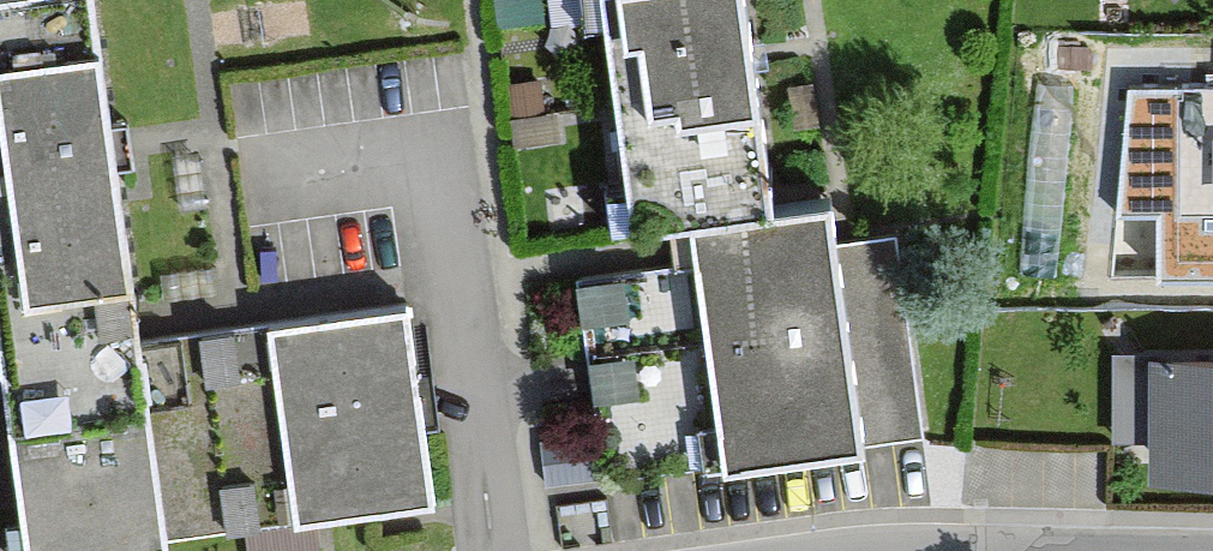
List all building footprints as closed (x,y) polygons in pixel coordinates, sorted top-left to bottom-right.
[(130,256),(93,0),(0,0),(0,275),(130,256)] [(636,239),(689,232),(776,220),(745,0),(601,0),(636,239)] [(1196,145),(1196,216),(1212,216),(1212,145),(1196,145)] [(776,220),(689,232),(724,479),(861,460),(826,213),(776,220)] [(3,365),(0,365),(0,550),(136,550),(172,546),(143,344),(130,256),(0,275),(0,346),(3,365)] [(408,306),(258,328),(287,529),(437,508),(408,306)] [(258,328),(143,344),(172,546),(287,529),(258,328)] [(1176,373),(1176,499),(1212,499),(1212,373),(1176,373)]
